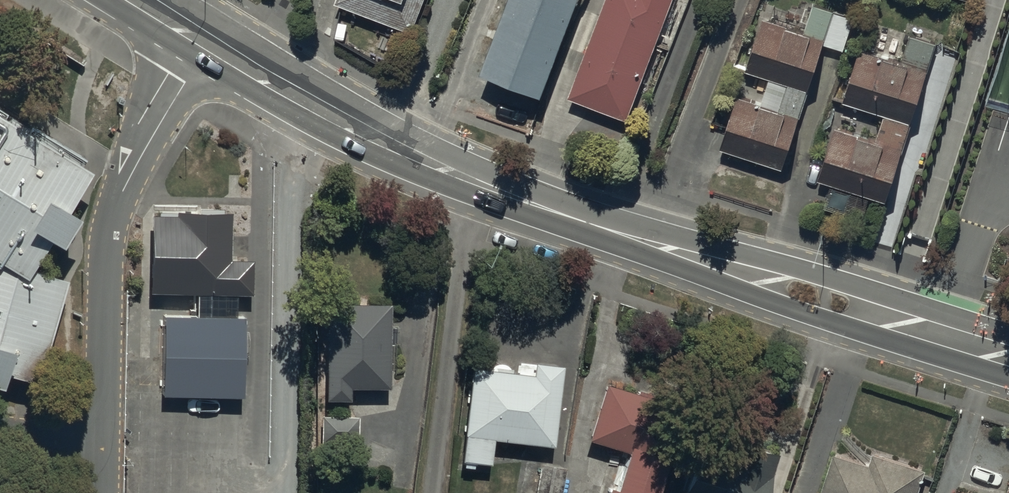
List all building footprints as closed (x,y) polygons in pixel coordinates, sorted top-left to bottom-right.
[(424,0),(334,0),(333,2),(412,31),(424,0)] [(478,70),(540,93),(576,0),(505,0),(478,70)] [(671,0),(601,0),(566,98),(627,120),(671,0)] [(779,169),(833,11),(812,4),(803,31),(758,16),(741,67),(769,77),(760,102),(736,94),(718,148),(779,169)] [(886,204),(935,42),(908,33),(899,61),(856,48),(839,101),(882,114),(874,139),(831,126),(815,180),(828,184),(824,196),(863,208),(866,198),(886,204)] [(0,112),(0,366),(9,369),(22,372),(40,379),(71,284),(38,272),(93,173),(71,159),(0,112)] [(231,204),(162,203),(160,290),(195,290),(194,315),(166,315),(165,395),(240,396),(242,316),(209,315),(210,290),(250,291),(251,256),(230,255),(231,204)] [(388,388),(387,303),(326,303),(327,400),(349,400),(349,388),(388,388)] [(521,373),(471,368),(463,436),(460,460),(486,463),(489,439),(552,446),(560,368),(522,364),(521,373)] [(624,451),(611,492),(649,492),(662,453),(676,409),(608,387),(591,440),(624,451)] [(360,443),(358,416),(323,418),(324,445),(360,443)] [(771,454),(706,434),(688,492),(759,492),(771,454)] [(832,451),(818,492),(919,492),(926,473),(871,454),(868,463),(832,451)] [(539,463),(532,492),(560,492),(565,469),(539,463)]
